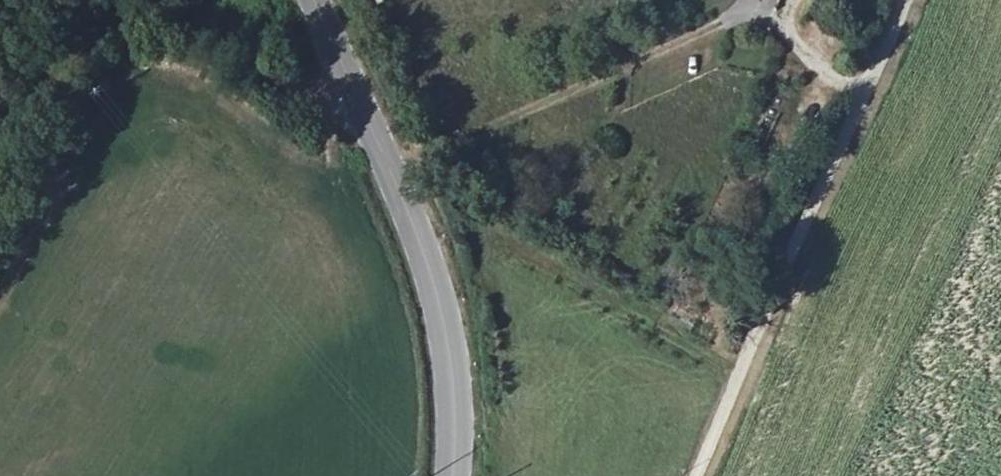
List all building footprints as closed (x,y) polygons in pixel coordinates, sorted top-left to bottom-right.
[(874,3),(889,10),(894,0),(875,0),(874,3)]
